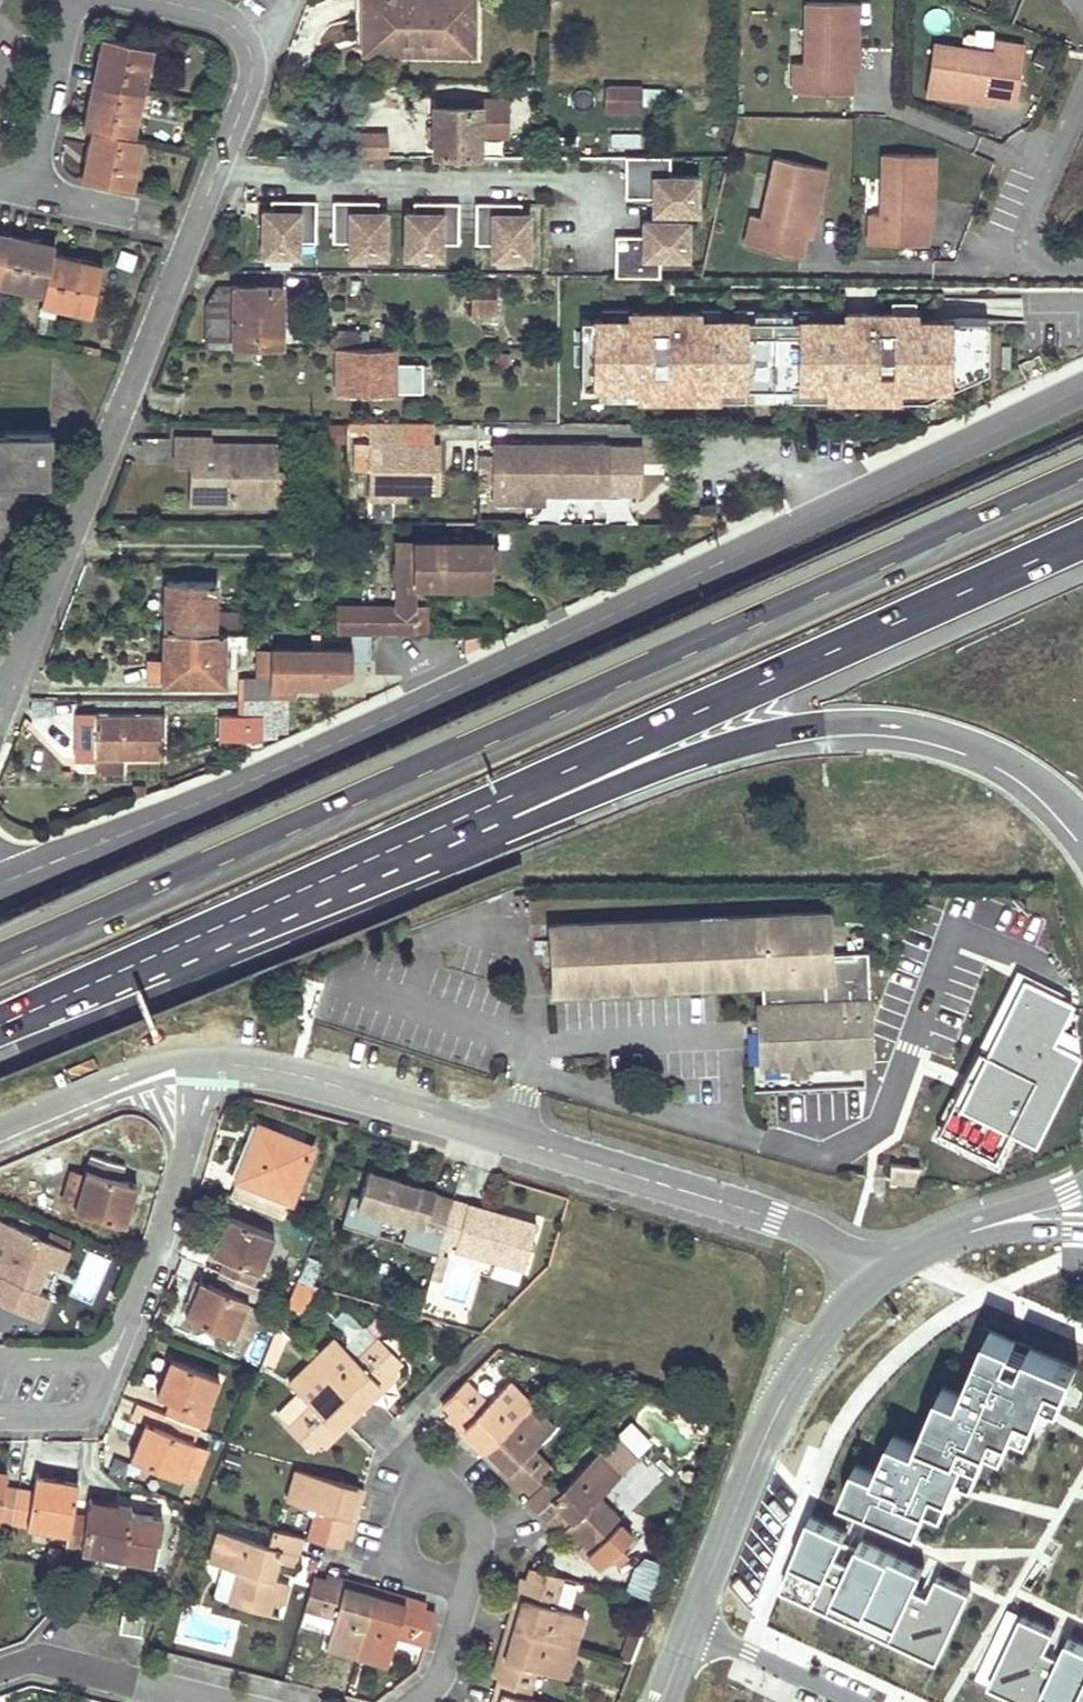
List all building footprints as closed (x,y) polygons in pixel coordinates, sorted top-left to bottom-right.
[(472,25),(473,0),(364,0),(363,23),(385,23),(385,54),(472,56),(472,25)] [(855,72),(856,3),(805,3),(804,63),(793,62),(792,92),(850,93),(850,72),(855,72)] [(363,23),(363,54),(385,54),(385,23),(363,23)] [(94,83),(137,93),(148,48),(103,38),(94,83)] [(1015,101),(1024,46),(994,41),(993,52),(934,42),(926,92),(993,103),(994,98),(1015,101)] [(94,131),(127,138),(137,93),(94,83),(83,129),(94,131)] [(639,86),(606,85),(606,111),(639,111),(639,86)] [(505,138),(505,99),(435,99),(434,155),(476,156),(477,137),(505,138)] [(138,140),(127,138),(94,131),(83,180),(128,190),(133,165),(138,140)] [(934,152),(883,151),(881,212),(870,211),(869,240),(925,242),(926,222),(932,222),(934,152)] [(695,213),(696,177),(668,177),(668,157),(624,157),(624,198),(651,198),(652,213),(695,213)] [(742,242),(798,256),(803,237),(808,238),(826,171),(775,158),(760,217),(749,214),(742,242)] [(313,243),(314,202),(296,202),(296,206),(287,205),(287,202),(269,201),(269,212),(260,212),(260,256),(296,256),(297,243),(313,243)] [(383,257),(384,213),(375,213),(375,202),(358,203),(358,206),(348,206),(348,202),(331,202),(330,243),(347,243),(347,257),(383,257)] [(456,244),(457,203),(439,203),(439,207),(429,207),(429,203),(412,203),(412,213),(403,213),(403,257),(439,257),(440,244),(456,244)] [(526,258),(527,214),(518,214),(518,203),(501,203),(500,207),(491,207),(491,204),(473,203),(473,244),(490,244),(490,258),(526,258)] [(685,256),(685,221),(642,220),(641,235),(613,235),(613,275),(657,276),(657,256),(685,256)] [(10,237),(0,235),(0,283),(1,280),(10,237)] [(45,290),(53,256),(55,247),(10,237),(1,280),(23,285),(45,290)] [(122,253),(117,269),(133,273),(138,257),(122,253)] [(103,266),(53,256),(45,290),(43,299),(93,310),(103,266)] [(471,302),(472,315),(495,315),(496,285),(472,285),(471,289),(471,293),(465,293),(466,301),(471,302)] [(278,347),(278,318),(278,288),(216,288),(206,307),(206,346),(278,347)] [(630,319),(581,319),(581,387),(639,387),(639,398),(680,398),(680,387),(717,387),(717,398),(754,398),(754,387),(790,387),(790,398),(828,398),(829,387),(863,387),(863,398),(899,399),(899,387),(944,388),(950,388),(987,370),(988,366),(988,345),(988,320),(915,320),(915,312),(846,312),(846,319),(792,319),(792,312),(755,312),(755,319),(700,319),(699,312),(630,311),(630,319)] [(365,332),(336,332),(336,347),(364,348),(365,332)] [(1010,345),(988,345),(988,366),(1010,367),(1010,345)] [(415,365),(405,365),(394,365),(394,351),(336,350),(336,391),(416,392),(415,365)] [(717,398),(717,387),(680,387),(680,398),(717,398)] [(790,398),(790,387),(754,387),(754,398),(790,398)] [(863,398),(863,387),(829,387),(828,398),(863,398)] [(944,399),(944,388),(899,387),(899,399),(944,399)] [(439,488),(440,445),(433,445),(433,420),(371,419),(370,440),(357,440),(357,468),(369,468),(369,496),(394,496),(395,486),(407,487),(439,488)] [(0,431),(0,483),(48,483),(49,431),(0,431)] [(192,504),(259,504),(259,471),(276,471),(276,443),(245,443),(245,449),(238,449),(238,443),(212,443),(212,437),(176,437),(176,465),(192,465),(192,504)] [(640,492),(640,447),(607,447),(607,446),(519,445),(519,443),(519,441),(510,441),(510,445),(496,445),(495,455),(479,454),(479,486),(495,486),(495,501),(525,502),(525,493),(542,494),(606,493),(606,492),(640,492)] [(478,467),(460,467),(460,480),(478,480),(478,467)] [(259,471),(259,504),(276,504),(276,471),(259,471)] [(407,497),(407,487),(395,486),(394,496),(407,497)] [(542,502),(542,494),(525,493),(525,502),(542,502)] [(412,542),(396,542),(396,606),(412,606),(411,584),(411,577),(412,570),(412,566),(412,563),(412,542)] [(412,542),(412,563),(494,563),(494,559),(489,559),(489,542),(412,542)] [(494,563),(412,563),(412,566),(412,570),(411,577),(411,584),(459,584),(459,578),(468,578),(468,584),(493,584),(494,563)] [(213,583),(190,582),(166,582),(166,585),(161,585),(161,605),(165,606),(164,631),(237,632),(237,613),(213,612),(213,583)] [(362,634),(363,634),(363,606),(336,605),(336,634),(350,634),(362,634)] [(396,606),(363,606),(363,634),(370,634),(412,635),(413,606),(412,606),(396,606)] [(433,635),(433,606),(413,606),(412,635),(433,635)] [(221,684),(222,648),(245,648),(245,632),(237,632),(164,631),(163,662),(162,683),(221,684)] [(352,671),(352,663),(370,663),(370,634),(363,634),(362,634),(350,634),(350,635),(350,650),(270,650),(270,679),(270,696),(270,699),(288,699),(295,699),(295,684),(324,684),(352,671)] [(162,683),(163,662),(149,662),(149,683),(162,683)] [(270,679),(242,678),(242,699),(270,699),(270,696),(270,679)] [(270,699),(242,699),(242,717),(219,717),(218,741),(262,742),(262,739),(270,739),(270,732),(288,732),(288,699),(270,699)] [(79,716),(79,760),(99,760),(122,760),(164,761),(164,717),(79,716)] [(122,760),(99,760),(99,774),(122,773),(122,760)] [(146,795),(145,791),(145,788),(131,788),(131,800),(146,795)] [(886,1064),(886,1059),(886,1055),(873,1055),(872,1025),(884,1025),(883,1000),(870,1001),(868,953),(831,955),(829,913),(551,926),(553,993),(741,985),(762,984),(763,1006),(758,1005),(761,1069),(794,1068),(794,1076),(806,1075),(805,1067),(886,1064)] [(1024,981),(962,1104),(1044,1145),(1082,1068),(1082,1010),(1024,981)] [(263,1129),(253,1125),(232,1176),(237,1179),(251,1144),(257,1146),(263,1129)] [(233,1200),(242,1204),(252,1208),(269,1215),(281,1219),(288,1202),(290,1203),(311,1149),(263,1129),(257,1146),(251,1144),(237,1179),(236,1181),(240,1182),(233,1200)] [(81,1190),(76,1205),(75,1210),(123,1225),(129,1205),(121,1202),(127,1183),(119,1180),(124,1167),(91,1156),(85,1178),(81,1190)] [(918,1167),(891,1165),(889,1182),(909,1184),(918,1167)] [(67,1186),(81,1190),(85,1178),(71,1173),(67,1186)] [(435,1196),(368,1176),(360,1202),(352,1199),(343,1229),(378,1240),(384,1219),(409,1226),(402,1247),(436,1257),(439,1247),(452,1203),(435,1198),(435,1196)] [(129,1205),(135,1186),(127,1183),(121,1202),(129,1205)] [(76,1205),(81,1190),(67,1186),(62,1200),(76,1205)] [(452,1203),(439,1247),(436,1257),(430,1278),(442,1281),(446,1268),(449,1257),(443,1255),(445,1248),(493,1262),(524,1272),(537,1228),(507,1219),(505,1226),(496,1223),(498,1217),(452,1203)] [(269,1215),(252,1208),(248,1218),(264,1226),(269,1215)] [(505,1226),(507,1219),(498,1217),(496,1223),(505,1226)] [(225,1260),(220,1273),(254,1287),(274,1238),(225,1218),(217,1238),(224,1241),(218,1257),(225,1260)] [(41,1278),(46,1266),(58,1272),(67,1252),(44,1241),(0,1222),(0,1304),(37,1320),(48,1295),(36,1290),(41,1278)] [(71,1244),(47,1234),(44,1241),(67,1252),(71,1244)] [(217,1238),(210,1253),(218,1257),(224,1241),(217,1238)] [(70,1298),(94,1305),(108,1257),(85,1250),(70,1298)] [(207,1284),(204,1292),(201,1299),(193,1295),(190,1302),(185,1315),(184,1316),(234,1336),(234,1334),(250,1341),(262,1310),(247,1304),(254,1287),(220,1273),(214,1287),(207,1284)] [(204,1292),(207,1284),(199,1281),(193,1295),(201,1299),(204,1292)] [(312,1285),(296,1281),(292,1291),(308,1296),(312,1285)] [(269,1294),(254,1287),(247,1304),(262,1310),(269,1294)] [(308,1296),(292,1291),(286,1306),(301,1312),(308,1296)] [(190,1302),(177,1296),(172,1309),(185,1315),(190,1302)] [(989,1325),(965,1386),(941,1377),(914,1445),(893,1437),(878,1476),(858,1469),(847,1498),(918,1525),(927,1503),(946,1510),(961,1472),(977,1479),(991,1444),(1011,1452),(1021,1428),(1036,1434),(1049,1401),(1068,1409),(1082,1371),(1082,1360),(1030,1339),(1023,1358),(1011,1353),(1018,1337),(989,1325)] [(275,1369),(288,1338),(277,1327),(262,1363),(275,1369)] [(383,1391),(398,1377),(393,1370),(401,1362),(379,1340),(365,1353),(370,1358),(361,1366),(356,1361),(334,1340),(311,1362),(360,1412),(367,1406),(374,1399),(370,1394),(378,1386),(383,1391)] [(365,1353),(356,1361),(361,1366),(370,1358),(365,1353)] [(170,1359),(166,1369),(162,1379),(170,1382),(164,1398),(171,1401),(165,1415),(198,1429),(219,1380),(170,1359)] [(360,1412),(311,1362),(289,1383),(298,1393),(312,1407),(316,1411),(309,1418),(305,1413),(290,1427),(288,1429),(310,1452),(320,1443),(324,1448),(338,1434),(334,1429),(342,1421),(346,1425),(352,1420),(353,1419),(360,1412)] [(170,1382),(162,1379),(155,1394),(164,1398),(170,1382)] [(481,1455),(531,1405),(510,1382),(487,1404),(482,1409),(471,1399),(477,1393),(465,1381),(441,1404),(450,1414),(445,1419),(446,1420),(460,1434),(465,1429),(473,1438),(469,1442),(481,1455)] [(374,1399),(383,1391),(378,1386),(370,1394),(374,1399)] [(298,1393),(277,1414),(290,1427),(305,1413),(309,1418),(316,1411),(312,1407),(298,1393)] [(471,1399),(482,1409),(487,1404),(477,1393),(471,1399)] [(145,1423),(153,1427),(159,1430),(165,1415),(141,1405),(135,1419),(145,1423)] [(527,1455),(533,1450),(554,1429),(531,1405),(481,1455),(495,1470),(500,1465),(508,1473),(504,1478),(517,1491),(518,1492),(522,1487),(530,1495),(548,1478),(554,1471),(542,1459),(537,1465),(527,1455)] [(192,1444),(198,1429),(165,1415),(159,1430),(153,1427),(146,1441),(138,1438),(129,1459),(180,1480),(181,1477),(194,1483),(208,1450),(192,1444)] [(338,1434),(346,1425),(342,1421),(334,1429),(338,1434)] [(153,1427),(145,1423),(138,1438),(146,1441),(153,1427)] [(473,1438),(465,1429),(460,1434),(466,1440),(469,1442),(473,1438)] [(627,1489),(642,1502),(671,1468),(646,1446),(623,1471),(635,1481),(627,1489)] [(527,1455),(537,1465),(542,1459),(533,1450),(527,1455)] [(560,1490),(548,1478),(530,1495),(525,1500),(542,1517),(546,1521),(559,1508),(572,1522),(559,1534),(574,1550),(583,1541),(592,1551),(622,1523),(599,1499),(620,1478),(597,1455),(578,1473),(560,1490)] [(508,1473),(500,1465),(495,1470),(500,1474),(504,1478),(508,1473)] [(362,1490),(295,1471),(287,1502),(316,1511),(322,1512),(318,1525),(313,1523),(308,1540),(323,1544),(338,1548),(341,1536),(349,1538),(354,1520),(348,1518),(351,1507),(357,1509),(357,1508),(362,1490)] [(37,1476),(36,1484),(56,1488),(57,1480),(37,1476)] [(18,1490),(3,1488),(5,1479),(0,1478),(0,1524),(11,1526),(18,1490)] [(68,1537),(72,1514),(77,1483),(57,1480),(56,1488),(36,1484),(34,1493),(18,1490),(11,1526),(68,1537)] [(89,1501),(87,1510),(108,1513),(110,1504),(89,1501)] [(79,1516),(72,1514),(68,1537),(66,1550),(152,1566),(162,1519),(129,1514),(131,1507),(110,1504),(108,1513),(87,1510),(86,1517),(79,1516)] [(354,1520),(357,1509),(351,1507),(348,1518),(354,1520)] [(205,1535),(213,1517),(201,1511),(193,1530),(205,1535)] [(318,1525),(322,1512),(316,1511),(313,1523),(318,1525)] [(810,1514),(776,1588),(940,1663),(974,1590),(937,1573),(927,1596),(909,1588),(920,1564),(856,1535),(847,1553),(837,1548),(845,1530),(810,1514)] [(228,1604),(248,1610),(267,1616),(272,1602),(281,1605),(287,1585),(270,1580),(276,1561),(292,1566),(301,1538),(271,1530),(266,1547),(218,1532),(209,1563),(237,1572),(228,1604)] [(626,1589),(647,1596),(659,1559),(638,1552),(626,1589)] [(600,1557),(587,1570),(595,1579),(608,1566),(600,1557)] [(511,1609),(506,1628),(573,1648),(582,1617),(553,1609),(546,1606),(549,1593),(557,1595),(562,1578),(530,1568),(526,1582),(520,1580),(514,1598),(521,1599),(518,1611),(511,1609)] [(355,1657),(375,1590),(355,1584),(353,1591),(342,1588),(344,1581),(326,1576),(324,1583),(312,1580),(303,1609),(320,1615),(322,1608),(335,1612),(333,1619),(325,1648),(355,1657)] [(353,1591),(355,1584),(349,1583),(344,1581),(342,1588),(353,1591)] [(425,1644),(434,1614),(421,1611),(423,1603),(403,1598),(401,1604),(390,1601),(392,1595),(375,1590),(355,1657),(386,1666),(396,1635),(397,1628),(409,1632),(408,1635),(407,1638),(425,1644)] [(546,1606),(553,1609),(557,1595),(549,1593),(546,1606)] [(401,1604),(403,1598),(396,1596),(392,1595),(390,1601),(401,1604)] [(518,1611),(521,1599),(514,1598),(513,1602),(511,1609),(518,1611)] [(1034,1701),(1082,1701),(1082,1634),(1072,1629),(1061,1653),(1043,1645),(1054,1622),(1017,1605),(983,1679),(1034,1701)] [(320,1615),(333,1619),(335,1612),(322,1608),(320,1615)] [(146,1613),(123,1610),(118,1631),(142,1635),(146,1613)] [(409,1632),(397,1628),(396,1635),(407,1638),(408,1635),(409,1632)] [(573,1648),(506,1628),(501,1646),(507,1648),(504,1659),(497,1657),(492,1678),(498,1680),(495,1691),(526,1700),(532,1683),(525,1681),(529,1667),(535,1669),(564,1678),(573,1648)] [(504,1659),(507,1648),(501,1646),(500,1650),(497,1657),(504,1659)] [(529,1667),(525,1681),(532,1683),(535,1669),(529,1667)] [(526,1700),(495,1691),(491,1701),(532,1701),(526,1700)]
